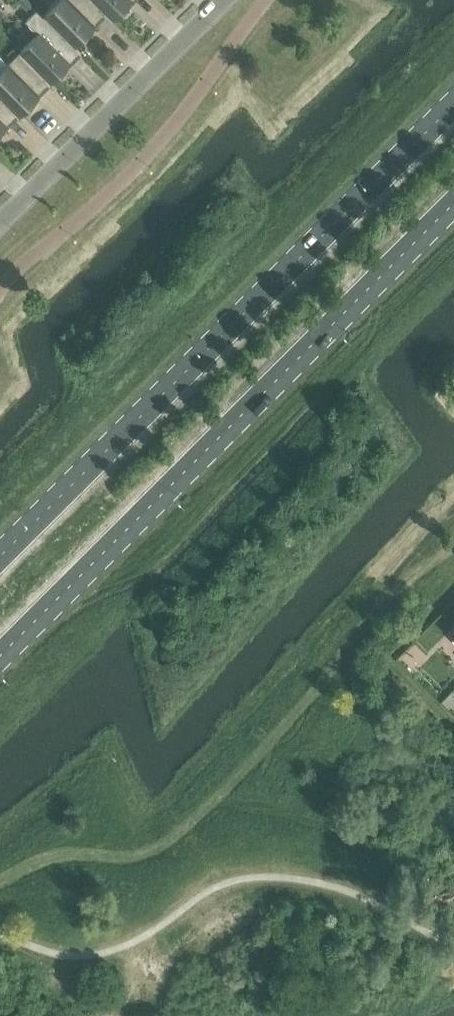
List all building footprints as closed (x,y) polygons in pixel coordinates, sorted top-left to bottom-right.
[(17,0),(26,10),(33,3),(29,0),(17,0)] [(103,14),(89,0),(57,0),(45,12),(75,42),(103,14)] [(131,0),(95,0),(113,18),(131,0)] [(50,81),(79,52),(36,9),(25,20),(38,33),(20,50),(50,81)] [(48,83),(17,53),(7,63),(0,56),(0,93),(19,112),(48,83)] [(16,115),(0,99),(0,131),(7,124),(16,115)]
